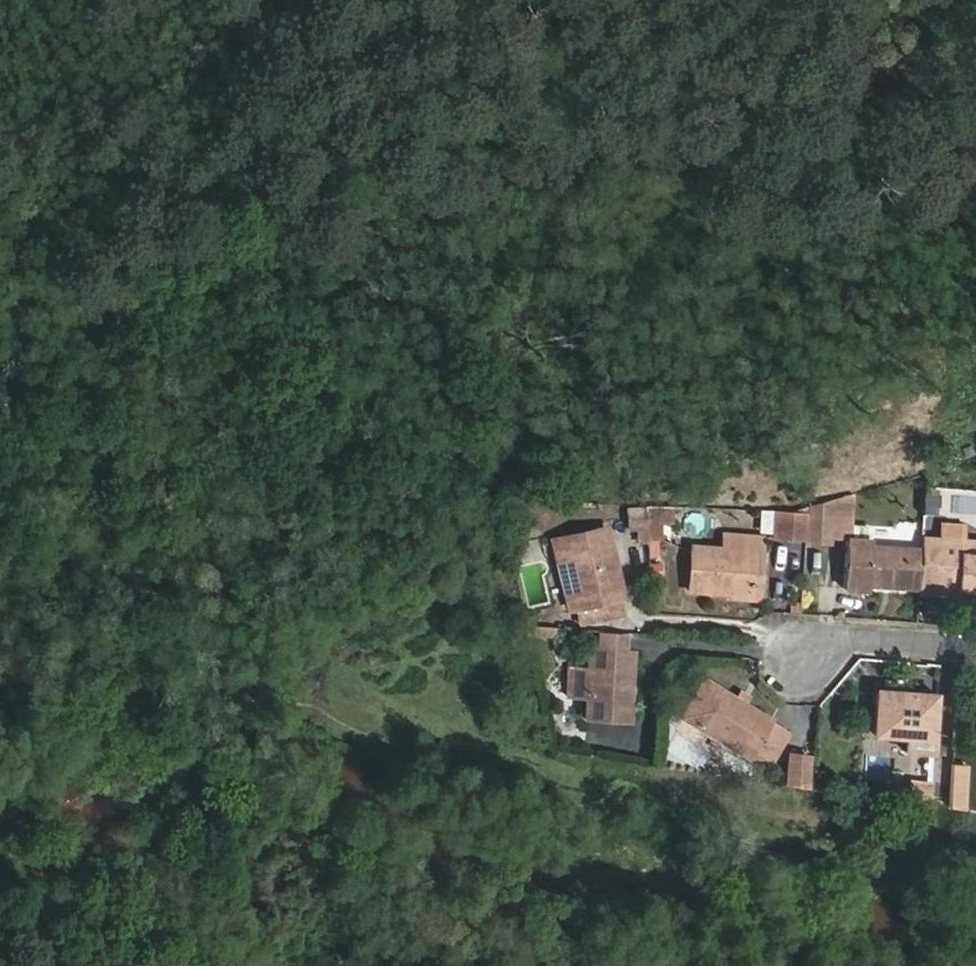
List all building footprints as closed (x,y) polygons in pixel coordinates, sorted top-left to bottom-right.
[(926,495),(925,515),(934,516),(935,505),(940,505),(941,496),(926,495)] [(834,500),(810,507),(809,512),(807,538),(807,542),(830,544),(834,500)] [(658,524),(673,525),(673,507),(647,506),(645,539),(657,540),(658,524)] [(809,512),(776,511),(774,537),(807,538),(809,512)] [(571,612),(576,611),(579,623),(622,613),(619,598),(623,597),(607,527),(555,539),(571,612)] [(725,549),(752,551),(761,551),(762,538),(726,535),(725,549)] [(975,590),(975,541),(923,537),(923,549),(921,571),(920,589),(920,591),(935,592),(935,587),(975,590)] [(921,571),(923,549),(873,546),(873,541),(847,539),(844,588),(870,590),(870,586),(920,589),(921,571)] [(693,547),(690,590),(749,594),(752,551),(725,549),(693,547)] [(626,636),(599,634),(598,649),(612,650),(625,651),(626,636)] [(588,691),(587,701),(629,704),(633,652),(625,651),(612,650),(598,649),(591,648),(590,666),(570,665),(568,690),(588,691)] [(705,679),(681,717),(749,758),(771,763),(790,731),(705,679)] [(905,750),(933,753),(938,695),(877,691),(874,735),(906,737),(905,750)] [(629,704),(587,701),(586,716),(628,719),(629,704)] [(790,754),(788,782),(805,784),(808,756),(790,754)] [(931,785),(908,783),(906,800),(930,803),(931,785)]
